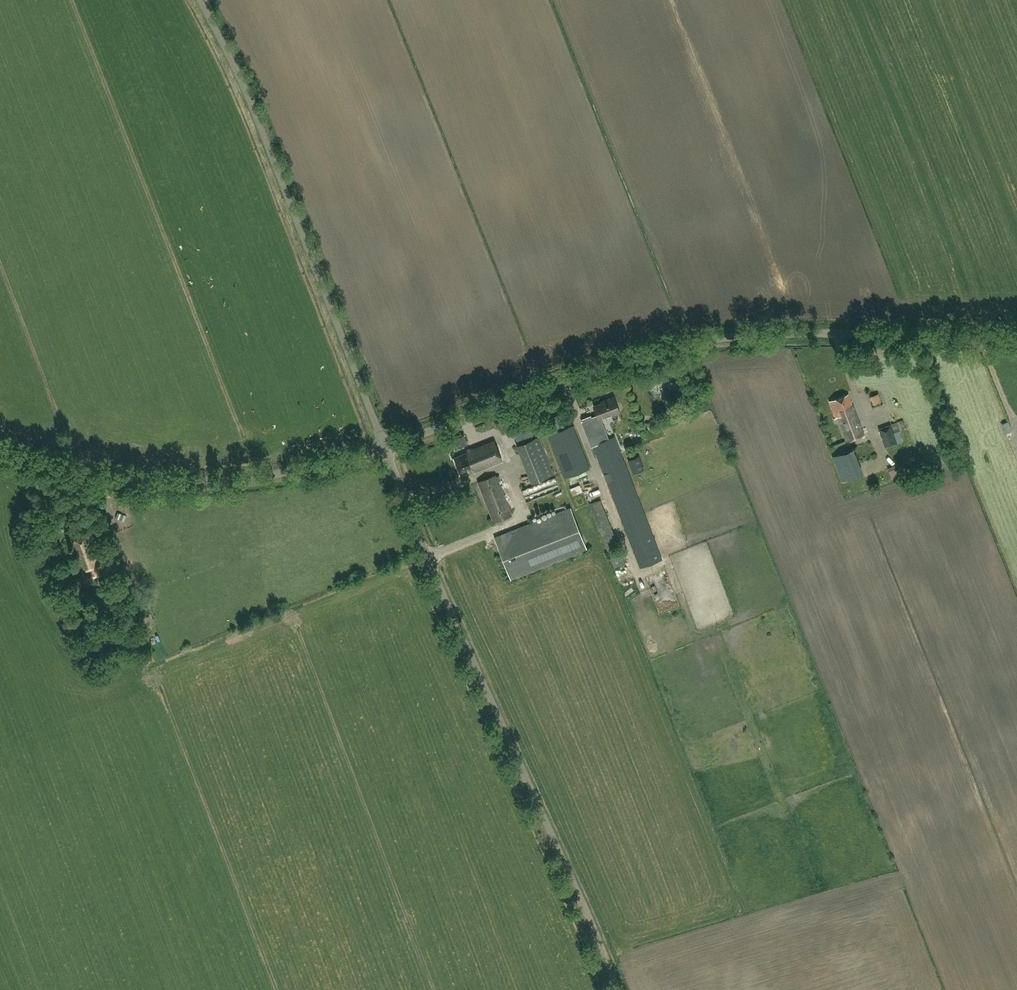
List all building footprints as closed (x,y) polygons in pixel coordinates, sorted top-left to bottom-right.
[(829,400),(835,417),(837,416),(847,441),(864,435),(852,403),(848,393),(829,400)] [(591,418),(590,416),(583,419),(583,421),(582,421),(588,437),(591,436),(594,444),(608,439),(600,419),(619,412),(613,396),(604,400),(604,401),(593,405),(597,415),(591,418)] [(1004,420),(1008,431),(1014,428),(1009,417),(1004,420)] [(900,439),(898,436),(906,433),(904,427),(905,427),(903,420),(890,425),(889,425),(878,429),(885,447),(896,443),(895,441),(900,439)] [(548,434),(565,477),(589,468),(572,425),(548,434)] [(539,436),(517,445),(532,482),(554,473),(539,436)] [(661,559),(614,436),(608,439),(594,444),(593,445),(640,567),(661,559)] [(466,452),(454,456),(460,474),(473,470),(473,472),(502,462),(494,439),(465,450),(466,452)] [(832,457),(842,480),(862,472),(852,449),(832,457)] [(644,469),(639,456),(628,460),(632,473),(644,469)] [(887,470),(892,482),(907,475),(902,463),(887,470)] [(495,475),(478,482),(493,522),(511,515),(495,475)] [(560,489),(555,477),(521,491),(526,503),(560,489)] [(580,485),(570,488),(573,495),(582,492),(580,485)] [(600,499),(589,504),(613,568),(625,563),(600,499)] [(494,537),(511,579),(587,549),(571,507),(494,537)] [(83,571),(91,568),(94,577),(101,574),(87,537),(73,542),(83,571)] [(64,590),(86,581),(83,573),(68,578),(66,572),(59,575),(64,590)]
